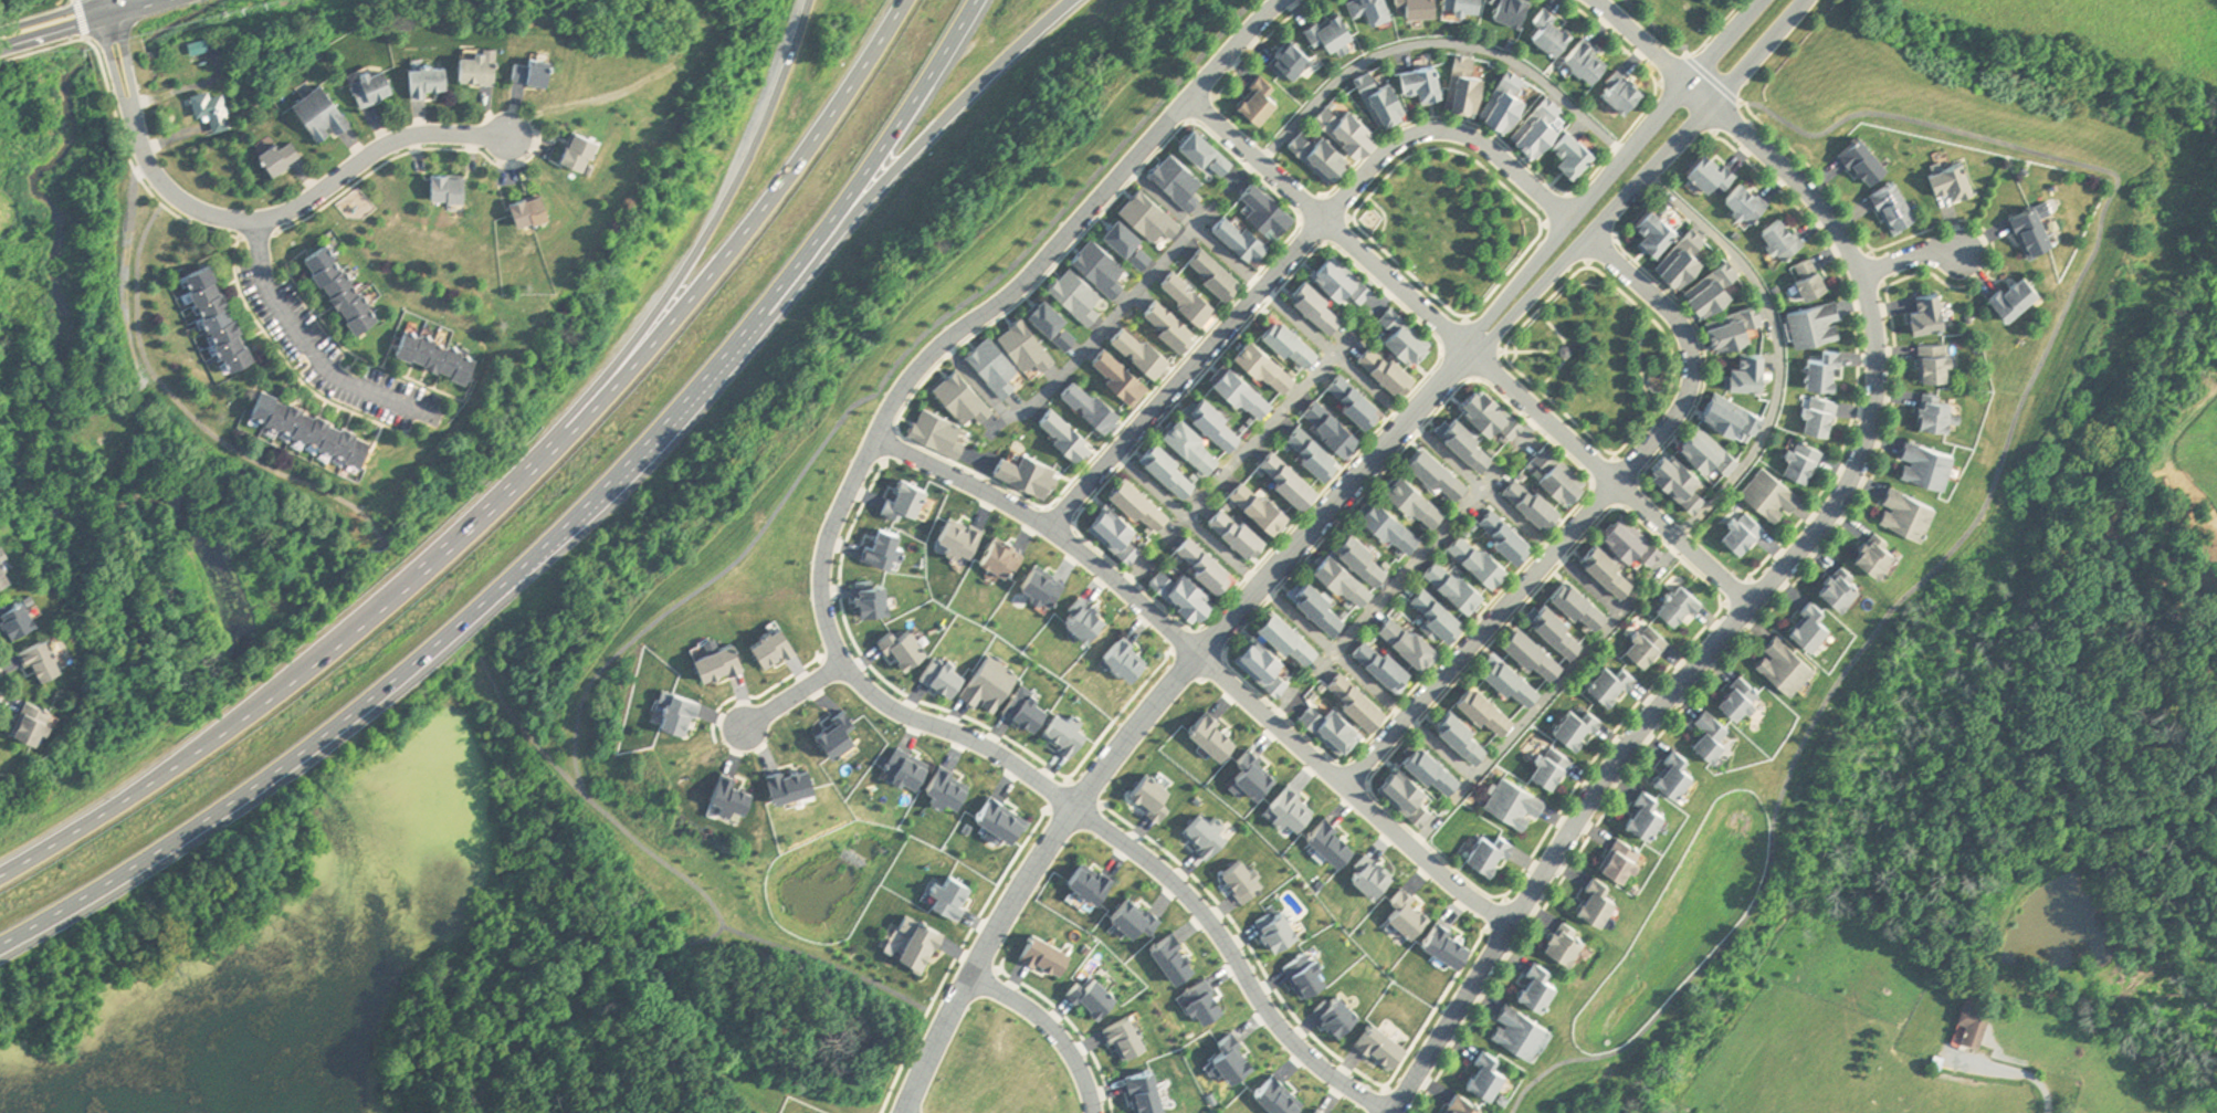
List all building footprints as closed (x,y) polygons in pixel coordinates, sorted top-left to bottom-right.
[(1354,11),(1368,6),(1373,17),(1397,8),(1393,0),(1350,0),(1354,11)] [(1407,9),(1406,0),(1435,0),(1436,9),(1407,9)] [(1458,15),(1498,17),(1499,0),(1458,0),(1458,15)] [(1527,0),(1490,0),(1486,9),(1520,21),(1527,0)] [(1303,24),(1314,38),(1324,31),(1332,43),(1355,29),(1338,7),(1318,19),(1316,15),(1303,24)] [(1554,50),(1569,31),(1541,9),(1533,19),(1538,23),(1532,33),(1554,50)] [(1351,11),(1316,33),(1334,61),(1369,39),(1351,11)] [(1589,78),(1608,60),(1590,44),(1595,41),(1586,32),(1565,53),(1589,78)] [(1291,33),(1312,51),(1294,71),(1275,54),(1281,49),(1278,45),(1291,33)] [(1457,49),(1446,104),(1473,109),(1481,70),(1471,66),(1474,53),(1457,49)] [(467,54),(467,87),(505,87),(505,54),(467,54)] [(1400,64),(1405,88),(1419,86),(1422,98),(1433,95),(1433,91),(1443,88),(1437,57),(1400,64)] [(564,65),(537,59),(535,68),(524,66),(520,83),(558,91),(564,65)] [(1379,120),(1408,106),(1391,73),(1378,80),(1370,66),(1354,74),(1379,120)] [(1506,66),(1480,111),(1502,124),(1522,90),(1515,85),(1521,74),(1506,66)] [(1621,109),(1642,87),(1620,66),(1598,88),(1621,109)] [(1260,67),(1251,80),(1255,84),(1248,93),(1246,90),(1238,99),(1260,119),(1285,91),(1260,67)] [(356,83),(364,110),(402,97),(394,70),(356,83)] [(415,98),(457,96),(455,70),(414,72),(415,98)] [(1539,102),(1532,99),(1538,84),(1513,74),(1493,120),(1525,134),(1539,102)] [(355,126),(328,87),(296,108),(322,148),(355,126)] [(216,135),(233,132),(227,96),(214,99),(213,94),(195,97),(199,120),(212,117),(216,135)] [(1543,97),(1513,134),(1535,154),(1561,124),(1552,116),(1558,107),(1543,97)] [(1358,150),(1376,133),(1366,125),(1373,117),(1351,102),(1341,111),(1328,102),(1318,115),(1358,150)] [(1221,171),(1234,157),(1196,123),(1179,140),(1202,160),(1206,157),(1221,171)] [(1569,126),(1553,146),(1562,155),(1558,158),(1574,172),(1595,148),(1569,126)] [(1302,127),(1289,141),(1327,176),(1351,151),(1325,128),(1315,137),(1302,127)] [(591,175),(606,146),(582,134),(567,163),(591,175)] [(1837,154),(1868,180),(1888,164),(1857,134),(1837,154)] [(260,158),(273,180),(304,160),(294,143),(283,149),(281,145),(260,158)] [(1188,209),(1201,196),(1195,188),(1204,178),(1170,147),(1148,171),(1188,209)] [(1705,149),(1688,170),(1704,187),(1717,174),(1724,182),(1737,170),(1726,161),(1722,166),(1705,149)] [(1930,170),(1937,193),(1948,190),(1952,196),(1975,189),(1964,158),(1930,170)] [(1868,192),(1890,177),(1915,217),(1892,232),(1868,192)] [(471,178),(436,178),(436,204),(471,204),(471,178)] [(1273,235),(1292,213),(1252,178),(1241,191),(1253,203),(1247,211),(1273,235)] [(1742,180),(1726,197),(1752,223),(1773,200),(1759,192),(1756,196),(1742,180)] [(1183,222),(1170,234),(1164,228),(1154,237),(1121,206),(1142,183),(1183,222)] [(2008,213),(2025,259),(2038,253),(2036,246),(2053,238),(2037,200),(2029,203),(2008,213)] [(551,201),(518,201),(518,227),(551,227),(551,201)] [(1640,237),(1654,250),(1678,228),(1652,203),(1636,222),(1645,231),(1640,237)] [(1252,261),(1270,242),(1255,227),(1249,232),(1226,211),(1212,224),(1252,261)] [(1142,265),(1153,254),(1137,241),(1143,234),(1120,212),(1104,230),(1142,265)] [(1782,216),(1763,230),(1782,258),(1805,243),(1790,223),(1787,224),(1782,216)] [(1653,262),(1675,286),(1704,259),(1694,249),(1709,238),(1695,224),(1653,262)] [(1111,295),(1124,283),(1116,275),(1125,266),(1093,234),(1071,255),(1111,295)] [(359,336),(384,319),(333,242),(308,258),(359,336)] [(1225,295),(1240,276),(1201,243),(1190,258),(1206,273),(1202,277),(1225,295)] [(1362,298),(1374,285),(1331,248),(1313,269),(1339,294),(1347,287),(1362,298)] [(1809,254),(1795,263),(1800,274),(1796,277),(1804,295),(1828,282),(1809,254)] [(1682,294),(1700,317),(1736,292),(1725,281),(1734,274),(1724,261),(1682,294)] [(1086,324),(1100,311),(1093,303),(1101,294),(1070,262),(1049,285),(1086,324)] [(218,263),(193,273),(234,372),(259,362),(218,263)] [(1198,318),(1215,301),(1173,266),(1160,281),(1178,296),(1175,301),(1198,318)] [(1988,296),(2007,317),(2040,288),(2025,270),(2004,287),(1999,285),(1988,296)] [(1328,329),(1341,314),(1327,302),(1333,294),(1309,271),(1289,292),(1328,329)] [(1063,347),(1075,335),(1061,321),(1067,314),(1042,291),(1026,308),(1063,347)] [(1910,306),(1913,328),(1945,323),(1944,308),(1935,311),(1932,291),(1916,293),(1917,304),(1910,306)] [(1180,350),(1197,330),(1155,296),(1145,308),(1163,324),(1158,329),(1180,350)] [(1786,309),(1794,344),(1839,334),(1835,316),(1839,315),(1835,300),(1786,309)] [(1410,359),(1430,342),(1393,302),(1381,315),(1391,326),(1385,334),(1410,359)] [(1710,321),(1715,347),(1752,336),(1748,326),(1765,323),(1762,307),(1710,321)] [(1304,361),(1318,347),(1280,312),(1261,329),(1283,348),(1288,345),(1304,361)] [(1052,359),(1040,368),(1034,360),(1022,367),(997,332),(1021,314),(1052,359)] [(1155,374),(1173,354),(1148,334),(1143,339),(1123,324),(1110,337),(1155,374)] [(399,354),(476,382),(485,356),(409,328),(399,354)] [(1281,387),(1297,369),(1252,332),(1234,349),(1255,371),(1260,367),(1281,387)] [(1001,396),(1016,384),(1008,377),(1017,367),(989,333),(965,353),(1001,396)] [(1919,343),(1919,356),(1923,356),(1923,377),(1944,377),(1950,377),(1947,342),(1943,342),(1919,343)] [(1397,390),(1416,371),(1393,351),(1388,356),(1370,343),(1357,355),(1397,390)] [(1563,343),(1565,343),(1568,343),(1572,347),(1569,353),(1566,353),(1563,353),(1559,348),(1563,343)] [(1131,401),(1147,384),(1103,345),(1092,358),(1107,374),(1104,377),(1131,401)] [(1731,382),(1763,384),(1764,353),(1741,351),(1741,361),(1732,361),(1731,382)] [(1808,355),(1807,382),(1836,384),(1836,374),(1841,374),(1842,354),(1808,355)] [(1258,413),(1271,399),(1231,359),(1213,378),(1233,399),(1238,395),(1258,413)] [(979,420),(992,408),(956,365),(933,387),(962,420),(971,411),(979,420)] [(1363,422),(1379,405),(1339,369),(1328,385),(1345,399),(1342,402),(1363,422)] [(1102,430),(1117,414),(1099,397),(1096,399),(1074,378),(1061,392),(1102,430)] [(1523,421),(1511,434),(1496,423),(1491,430),(1465,409),(1471,403),(1463,397),(1475,382),(1523,421)] [(1715,388),(1702,414),(1734,431),(1738,421),(1754,429),(1763,410),(1715,388)] [(1926,389),(1925,399),(1920,400),(1919,409),(1922,411),(1920,424),(1948,428),(1953,392),(1926,389)] [(1227,448),(1241,431),(1220,412),(1225,408),(1206,390),(1187,410),(1227,448)] [(373,461),(383,436),(267,391),(257,417),(373,461)] [(1810,395),(1805,423),(1828,429),(1830,411),(1837,411),(1838,398),(1810,395)] [(1342,450),(1359,430),(1315,396),(1303,410),(1321,424),(1317,430),(1342,450)] [(1071,456),(1088,439),(1052,403),(1039,419),(1057,434),(1053,439),(1071,456)] [(957,456),(964,441),(950,435),(955,422),(923,406),(907,432),(957,456)] [(1204,470),(1219,454),(1201,438),(1206,433),(1181,410),(1162,431),(1204,470)] [(1477,466),(1490,451),(1475,437),(1480,431),(1459,411),(1439,431),(1477,466)] [(1679,439),(1706,465),(1713,459),(1726,470),(1740,454),(1698,421),(1679,439)] [(1322,475),(1339,455),(1300,422),(1288,435),(1304,451),(1300,455),(1322,475)] [(1180,494),(1197,477),(1176,459),(1181,453),(1158,434),(1138,456),(1180,494)] [(1906,437),(1902,453),(1912,455),(1911,463),(1904,461),(1901,473),(1944,485),(1954,448),(1906,437)] [(1467,482),(1452,496),(1435,479),(1430,483),(1406,459),(1423,440),(1467,482)] [(1792,442),(1786,451),(1790,453),(1784,466),(1805,479),(1826,448),(1808,441),(1805,448),(1792,442)] [(1652,464),(1654,466),(1651,470),(1692,508),(1708,493),(1694,482),(1705,472),(1671,442),(1652,464)] [(1538,476),(1563,497),(1582,479),(1544,443),(1533,456),(1545,468),(1538,476)] [(1300,502),(1318,482),(1274,447),(1261,462),(1276,475),(1273,480),(1300,502)] [(1002,453),(992,471),(1043,496),(1055,465),(1023,451),(1019,460),(1002,453)] [(1764,461),(1743,487),(1774,518),(1784,508),(1777,502),(1780,498),(1788,507),(1803,492),(1764,461)] [(1442,508),(1430,523),(1410,503),(1407,506),(1387,484),(1402,466),(1442,508)] [(1154,526),(1169,512),(1125,471),(1107,490),(1133,513),(1137,508),(1154,526)] [(1500,490),(1541,526),(1559,506),(1536,486),(1533,491),(1514,474),(1500,490)] [(881,507),(899,514),(902,505),(914,511),(923,487),(901,476),(894,496),(887,494),(881,507)] [(1229,492),(1272,531),(1291,512),(1264,489),(1260,492),(1244,476),(1229,492)] [(1893,502),(1892,506),(1885,505),(1880,518),(1920,536),(1936,502),(1890,481),(1884,498),(1893,502)] [(1418,535),(1406,548),(1386,528),(1381,533),(1363,512),(1379,493),(1418,535)] [(1122,556),(1137,539),(1128,532),(1135,524),(1108,501),(1086,525),(1122,556)] [(1244,554),(1264,534),(1241,513),(1237,517),(1222,505),(1209,519),(1244,554)] [(1766,526),(1754,537),(1751,535),(1737,548),(1723,534),(1731,524),(1727,522),(1736,513),(1740,515),(1745,507),(1766,526)] [(1479,522),(1496,536),(1493,540),(1514,559),(1530,542),(1490,508),(1479,522)] [(1618,512),(1600,534),(1628,556),(1633,549),(1648,561),(1661,547),(1618,512)] [(984,525),(971,522),(970,525),(949,515),(939,536),(949,542),(945,549),(955,555),(960,547),(970,552),(984,525)] [(866,539),(862,554),(890,560),(893,552),(901,554),(904,544),(895,540),(900,527),(894,525),(879,522),(872,542),(866,539)] [(1852,555),(1875,570),(1900,539),(1874,527),(1869,536),(1864,534),(1861,539),(1862,542),(1852,555)] [(1372,580),(1386,566),(1365,547),(1369,542),(1353,528),(1335,546),(1372,580)] [(1216,588),(1236,570),(1190,531),(1176,547),(1195,565),(1192,568),(1216,588)] [(1447,547),(1490,584),(1510,563),(1480,539),(1475,545),(1459,533),(1447,547)] [(994,535),(981,557),(1002,570),(1010,559),(1016,564),(1023,552),(1011,544),(1015,540),(1005,536),(1002,539),(994,535)] [(1583,561),(1619,595),(1639,574),(1597,538),(1583,552),(1587,556),(1583,561)] [(1372,587),(1358,601),(1338,581),(1334,585),(1314,564),(1331,547),(1372,587)] [(20,584),(6,550),(0,552),(0,592),(20,584)] [(1422,573),(1465,609),(1483,590),(1461,570),(1457,575),(1437,556),(1422,573)] [(1021,580),(1033,590),(1030,595),(1037,600),(1039,598),(1048,605),(1064,581),(1055,574),(1058,570),(1039,557),(1021,580)] [(1817,588),(1838,606),(1858,582),(1846,575),(1851,568),(1840,558),(1817,588)] [(1194,616),(1215,595),(1187,568),(1181,571),(1169,560),(1150,578),(1194,616)] [(1875,586),(1852,565),(1829,591),(1852,612),(1875,586)] [(1343,615),(1331,628),(1291,592),(1307,574),(1330,594),(1325,598),(1343,615)] [(854,578),(854,599),(860,598),(861,610),(890,607),(885,579),(871,580),(870,576),(854,578)] [(1548,592),(1570,612),(1575,609),(1593,626),(1606,612),(1569,577),(1564,582),(1561,580),(1548,592)] [(1704,597),(1694,608),(1690,605),(1672,621),(1653,607),(1682,580),(1704,597)] [(1410,600),(1427,615),(1423,619),(1447,639),(1467,616),(1425,582),(1410,600)] [(1079,594),(1068,606),(1071,609),(1064,618),(1085,637),(1104,613),(1079,594)] [(2,608),(15,640),(46,627),(33,595),(2,608)] [(1810,596),(1803,607),(1807,610),(1799,620),(1796,618),(1789,628),(1809,644),(1834,619),(1822,608),(1810,596)] [(1532,621),(1565,652),(1584,631),(1546,597),(1531,613),(1535,617),(1532,621)] [(1304,658),(1316,647),(1273,602),(1258,621),(1282,645),(1288,640),(1304,658)] [(1379,628),(1419,664),(1438,645),(1408,620),(1404,624),(1391,613),(1379,628)] [(1501,639),(1526,662),(1530,658),(1547,674),(1562,658),(1517,620),(1501,639)] [(1663,638),(1641,662),(1625,647),(1648,621),(1663,638)] [(753,639),(765,662),(796,645),(781,623),(774,627),(771,623),(761,630),(763,633),(753,639)] [(878,637),(886,649),(892,643),(904,663),(926,648),(908,624),(897,632),(891,624),(878,637)] [(1757,660),(1788,689),(1813,661),(1777,629),(1765,645),(1773,651),(1771,654),(1764,652),(1757,660)] [(1103,653),(1110,659),(1107,661),(1128,679),(1147,658),(1129,643),(1134,639),(1123,630),(1103,653)] [(1270,686),(1284,671),(1275,662),(1284,655),(1258,631),(1237,654),(1270,686)] [(695,651),(704,673),(727,663),(729,668),(744,662),(733,636),(695,651)] [(1351,651),(1391,687),(1410,668),(1384,642),(1377,648),(1366,637),(1351,651)] [(31,667),(42,663),(50,682),(71,672),(56,638),(24,652),(31,667)] [(935,653),(921,675),(934,685),(936,682),(948,692),(963,672),(935,653)] [(1482,666),(1503,686),(1509,684),(1526,700),(1538,686),(1503,653),(1496,660),(1492,655),(1482,666)] [(987,654),(973,673),(959,693),(974,704),(980,694),(984,696),(980,704),(990,712),(1013,676),(1015,674),(987,654)] [(1608,664),(1587,684),(1608,703),(1637,674),(1625,666),(1618,673),(1608,664)] [(1327,682),(1345,697),(1341,703),(1369,728),(1387,710),(1342,666),(1327,682)] [(1719,699),(1735,713),(1759,690),(1740,672),(1719,699)] [(1454,696),(1475,716),(1482,712),(1498,726),(1513,714),(1474,679),(1454,696)] [(664,716),(687,724),(694,708),(697,711),(704,692),(676,682),(664,716)] [(1031,727),(1046,708),(1033,700),(1036,696),(1019,684),(1000,713),(1013,720),(1016,716),(1031,727)] [(62,713),(32,700),(18,734),(48,746),(62,713)] [(1299,714),(1338,753),(1363,729),(1336,705),(1326,715),(1310,701),(1299,714)] [(1437,728),(1471,759),(1490,738),(1450,703),(1438,718),(1441,722),(1437,728)] [(816,729),(830,753),(859,735),(849,722),(855,717),(845,705),(831,713),(834,717),(816,729)] [(1695,720),(1704,728),(1693,742),(1709,754),(1731,725),(1727,723),(1706,706),(1695,720)] [(1189,728),(1219,756),(1239,735),(1229,727),(1230,725),(1208,707),(1189,728)] [(1600,716),(1574,745),(1553,728),(1572,707),(1584,716),(1590,708),(1600,716)] [(1085,732),(1082,735),(1068,756),(1055,748),(1058,746),(1041,735),(1057,712),(1085,732)] [(1402,758),(1425,777),(1429,773),(1447,788),(1460,775),(1414,735),(1407,744),(1411,748),(1402,758)] [(897,744),(885,765),(914,783),(928,759),(897,744)] [(1250,744),(1237,758),(1243,764),(1230,784),(1239,792),(1244,787),(1248,790),(1251,788),(1255,792),(1274,771),(1253,755),(1257,750),(1250,744)] [(1549,746),(1544,753),(1540,752),(1533,759),(1537,762),(1531,771),(1549,787),(1573,759),(1549,746)] [(1689,756),(1683,763),(1694,773),(1675,797),(1653,780),(1660,769),(1662,770),(1667,764),(1662,762),(1672,746),(1689,756)] [(767,769),(775,795),(815,784),(808,758),(767,769)] [(939,763),(926,785),(935,790),(931,799),(939,805),(945,797),(956,802),(969,780),(939,763)] [(1377,799),(1395,815),(1401,809),(1417,821),(1431,808),(1417,796),(1427,786),(1398,763),(1378,787),(1384,791),(1377,799)] [(723,767),(713,791),(722,797),(719,805),(729,809),(734,800),(746,806),(753,786),(734,779),(736,773),(723,767)] [(1131,791),(1149,806),(1146,809),(1160,820),(1170,805),(1164,799),(1173,788),(1148,771),(1131,791)] [(1545,799),(1536,815),(1525,809),(1522,812),(1530,818),(1523,827),(1483,805),(1500,781),(1511,788),(1514,784),(1545,799)] [(1289,783),(1271,804),(1278,809),(1272,816),(1280,825),(1288,817),(1295,825),(1313,806),(1289,783)] [(1628,823),(1649,836),(1670,802),(1642,787),(1635,800),(1640,804),(1628,823)] [(990,792),(977,815),(987,822),(980,831),(998,842),(1004,832),(1010,837),(1025,817),(990,792)] [(1197,846),(1195,847),(1206,858),(1228,834),(1218,828),(1227,821),(1217,812),(1211,818),(1202,811),(1181,831),(1197,846)] [(1306,833),(1337,862),(1354,844),(1334,827),(1337,823),(1325,813),(1306,833)] [(1482,832),(1467,855),(1492,873),(1514,842),(1499,832),(1493,839),(1482,832)] [(1601,864),(1620,876),(1638,849),(1616,837),(1601,864)] [(1366,852),(1352,867),(1356,870),(1352,876),(1372,895),(1394,870),(1379,857),(1375,860),(1366,852)] [(1241,901),(1257,888),(1250,881),(1260,872),(1241,857),(1222,871),(1236,888),(1232,891),(1241,901)] [(1084,861),(1069,880),(1078,886),(1076,890),(1084,895),(1088,893),(1096,900),(1112,879),(1084,861)] [(937,879),(924,899),(934,904),(958,918),(967,901),(960,896),(970,881),(949,870),(943,881),(937,879)] [(1594,873),(1585,888),(1589,890),(1585,900),(1582,899),(1577,906),(1594,918),(1614,895),(1601,885),(1605,880),(1594,873)] [(1402,885),(1390,899),(1397,903),(1388,915),(1409,933),(1430,910),(1402,885)] [(1128,894),(1111,915),(1120,921),(1117,924),(1132,934),(1142,921),(1149,926),(1160,915),(1128,894)] [(1254,920),(1261,930),(1260,931),(1265,941),(1269,938),(1273,946),(1297,932),(1282,907),(1270,914),(1268,911),(1254,920)] [(907,910),(899,924),(896,923),(883,946),(923,969),(943,928),(907,910)] [(1423,939),(1456,964),(1470,943),(1447,927),(1450,923),(1440,916),(1423,939)] [(1565,920),(1557,931),(1553,926),(1547,936),(1549,938),(1545,946),(1563,956),(1582,934),(1565,920)] [(1174,930),(1148,946),(1174,978),(1197,960),(1174,930)] [(1018,956),(1039,968),(1043,963),(1057,970),(1068,949),(1033,931),(1018,956)] [(1283,966),(1292,979),(1290,981),(1299,995),(1325,977),(1304,951),(1283,966)] [(1533,960),(1525,973),(1531,976),(1525,985),(1522,983),(1517,993),(1541,1006),(1559,980),(1533,960)] [(1064,993),(1074,1002),(1081,997),(1089,1004),(1086,1006),(1094,1015),(1112,997),(1115,994),(1094,975),(1084,983),(1080,977),(1076,981),(1064,993)] [(1200,1019),(1223,1005),(1211,988),(1213,987),(1207,977),(1181,994),(1187,1000),(1184,1002),(1188,1010),(1194,1008),(1200,1019)] [(1313,1009),(1335,1035),(1359,1012),(1338,993),(1334,997),(1330,994),(1313,1009)] [(2005,1010),(1978,999),(1964,1038),(1990,1048),(2005,1010)] [(1506,1000),(1498,1014),(1507,1020),(1504,1023),(1498,1020),(1490,1035),(1531,1059),(1552,1025),(1506,1000)] [(1101,1029),(1108,1041),(1112,1040),(1120,1058),(1147,1043),(1127,1014),(1101,1029)] [(1370,1018),(1354,1043),(1388,1067),(1405,1043),(1370,1018)] [(1231,1030),(1217,1040),(1221,1048),(1212,1057),(1216,1061),(1206,1069),(1211,1075),(1221,1067),(1229,1077),(1234,1073),(1252,1061),(1236,1044),(1240,1041),(1231,1030)] [(1482,1044),(1475,1058),(1480,1062),(1475,1071),(1472,1069),(1465,1080),(1483,1089),(1489,1092),(1506,1067),(1493,1060),(1495,1056),(1482,1044)] [(1156,1109),(1163,1105),(1152,1067),(1146,1069),(1124,1077),(1134,1112),(1142,1112),(1156,1109)] [(1254,1090),(1278,1112),(1290,1112),(1304,1100),(1273,1071),(1254,1090)] [(1482,1103),(1476,1112),(1446,1112),(1452,1103),(1449,1102),(1457,1091),(1482,1103)]
